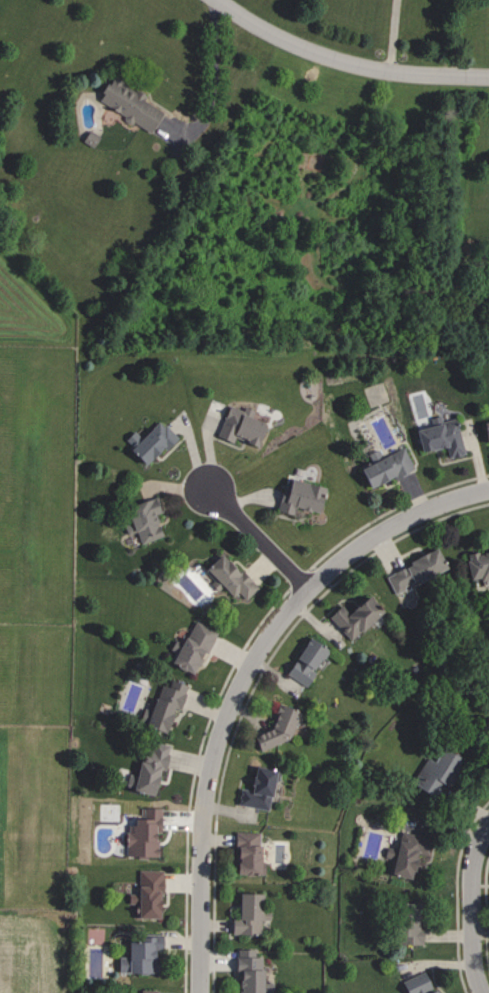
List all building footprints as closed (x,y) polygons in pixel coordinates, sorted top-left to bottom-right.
[(160,109),(140,99),(143,95),(107,76),(95,99),(124,114),(122,118),(148,132),(160,109)] [(80,139),(91,147),(98,136),(87,129),(80,139)] [(261,422),(249,418),(252,410),(242,406),(241,410),(227,404),(214,436),(231,443),(233,437),(252,445),(261,422)] [(413,428),(418,451),(444,445),(447,458),(462,454),(454,417),(439,420),(438,415),(428,417),(430,424),(413,428)] [(139,437),(132,430),(121,441),(142,463),(160,445),(164,449),(175,437),(157,419),(139,437)] [(480,422),(483,442),(488,442),(488,420),(480,422)] [(357,468),(364,487),(391,476),(391,477),(412,469),(403,447),(378,456),(375,449),(366,452),(370,462),(357,468)] [(320,486),(284,477),(276,510),(290,514),(292,506),(313,512),(320,486)] [(124,506),(129,522),(122,524),(125,535),(135,531),(139,543),(161,535),(154,514),(162,511),(156,495),(124,506)] [(478,576),(479,580),(488,578),(488,538),(486,539),(488,549),(463,554),(468,578),(478,576)] [(390,590),(442,570),(434,548),(404,559),(406,566),(384,574),(390,590)] [(256,587),(239,569),(236,572),(218,553),(203,568),(231,597),(237,592),(244,599),(256,587)] [(349,640),(378,611),(362,596),(346,612),(338,604),(326,616),(349,640)] [(170,664),(191,674),(200,654),(203,655),(215,631),(190,619),(170,664)] [(284,672),(304,685),(312,672),(310,670),(323,648),(306,637),(284,672)] [(185,685),(169,680),(166,687),(158,684),(149,710),(142,707),(137,723),(162,732),(170,706),(177,708),(185,685)] [(296,710),(276,704),(266,732),(256,729),(252,739),(283,749),(296,710)] [(167,744),(143,740),(136,775),(127,773),(124,788),(150,793),(155,768),(163,769),(167,744)] [(425,758),(408,783),(431,798),(457,758),(440,747),(430,762),(425,758)] [(236,804),(267,809),(274,769),(252,765),(248,789),(238,787),(236,804)] [(125,857),(156,857),(156,835),(159,835),(159,807),(142,807),(142,818),(126,818),(125,857)] [(258,832),(234,831),(232,874),(262,875),(262,861),(257,861),(258,832)] [(388,874),(411,879),(419,835),(398,831),(394,848),(384,846),(383,857),(391,858),(388,874)] [(161,870),(136,870),(136,893),(126,893),(126,903),(135,903),(134,917),(155,918),(156,893),(160,893),(161,870)] [(236,918),(229,918),(229,933),(258,934),(259,893),(236,893),(236,918)] [(396,943),(419,942),(418,906),(395,906),(396,943)] [(125,942),(125,957),(116,957),(116,973),(153,973),(153,949),(161,949),(161,933),(141,933),(141,942),(125,942)] [(253,955),(253,948),(236,947),(235,992),(260,992),(261,955),(253,955)] [(407,992),(434,992),(425,969),(402,978),(407,992)]
